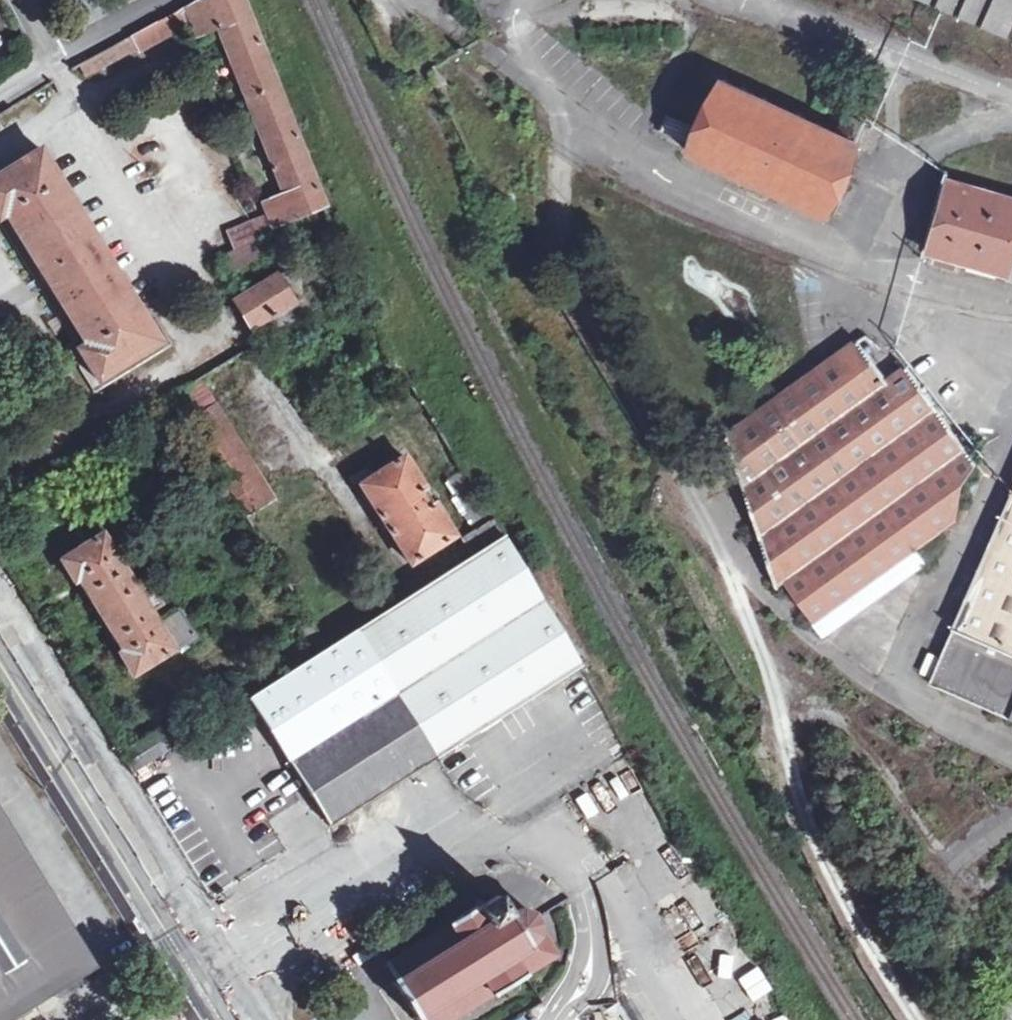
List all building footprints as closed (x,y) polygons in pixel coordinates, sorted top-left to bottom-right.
[(81,63),(87,74),(138,46),(141,51),(194,21),(199,35),(223,25),(288,192),(265,204),(270,215),(256,221),(230,231),(237,248),(262,234),(294,219),(326,206),(246,0),(195,0),(81,63)] [(1000,35),(1011,9),(1011,0),(921,0),(1000,35)] [(719,82),(684,153),(817,217),(861,123),(837,111),(826,133),(819,129),(836,94),(815,83),(797,119),(719,82)] [(663,120),(657,131),(683,143),(689,132),(663,120)] [(43,149),(0,174),(0,217),(8,212),(47,277),(87,342),(79,347),(98,379),(161,342),(43,149)] [(921,253),(1006,277),(1009,266),(1011,266),(1011,202),(942,183),(921,253)] [(261,343),(322,307),(297,266),(236,302),(261,343)] [(1006,277),(1004,286),(1011,288),(1011,266),(1009,266),(1006,277)] [(856,342),(721,437),(772,592),(780,586),(806,623),(911,548),(952,520),(960,483),(971,467),(901,367),(882,380),(856,342)] [(190,422),(248,516),(274,500),(217,405),(190,422)] [(409,564),(454,536),(433,503),(428,507),(418,492),(424,488),(405,457),(361,486),(409,564)] [(503,535),(463,469),(448,478),(488,545),(503,535)] [(925,684),(1011,723),(1011,487),(925,684)] [(131,675),(193,638),(176,611),(155,624),(148,612),(160,605),(143,579),(132,585),(101,534),(61,558),(68,569),(74,579),(79,576),(124,651),(118,654),(125,665),(131,675)] [(488,545),(250,696),(290,761),(329,824),(581,667),(503,535),(488,545)] [(911,548),(806,623),(819,640),(924,566),(911,548)] [(133,773),(170,749),(159,731),(121,754),(133,773)] [(591,796),(579,801),(589,822),(601,817),(591,796)] [(32,996),(29,991),(40,984),(41,988),(68,971),(35,916),(41,912),(0,844),(0,1016),(32,996)] [(559,951),(543,925),(539,910),(527,905),(512,909),(499,891),(482,902),(480,900),(451,918),(453,921),(390,960),(400,977),(398,978),(419,1014),(423,1012),(428,1019),(444,1019),(495,989),(497,993),(528,974),(526,971),(559,951)] [(126,979),(121,971),(112,976),(117,985),(126,979)]
